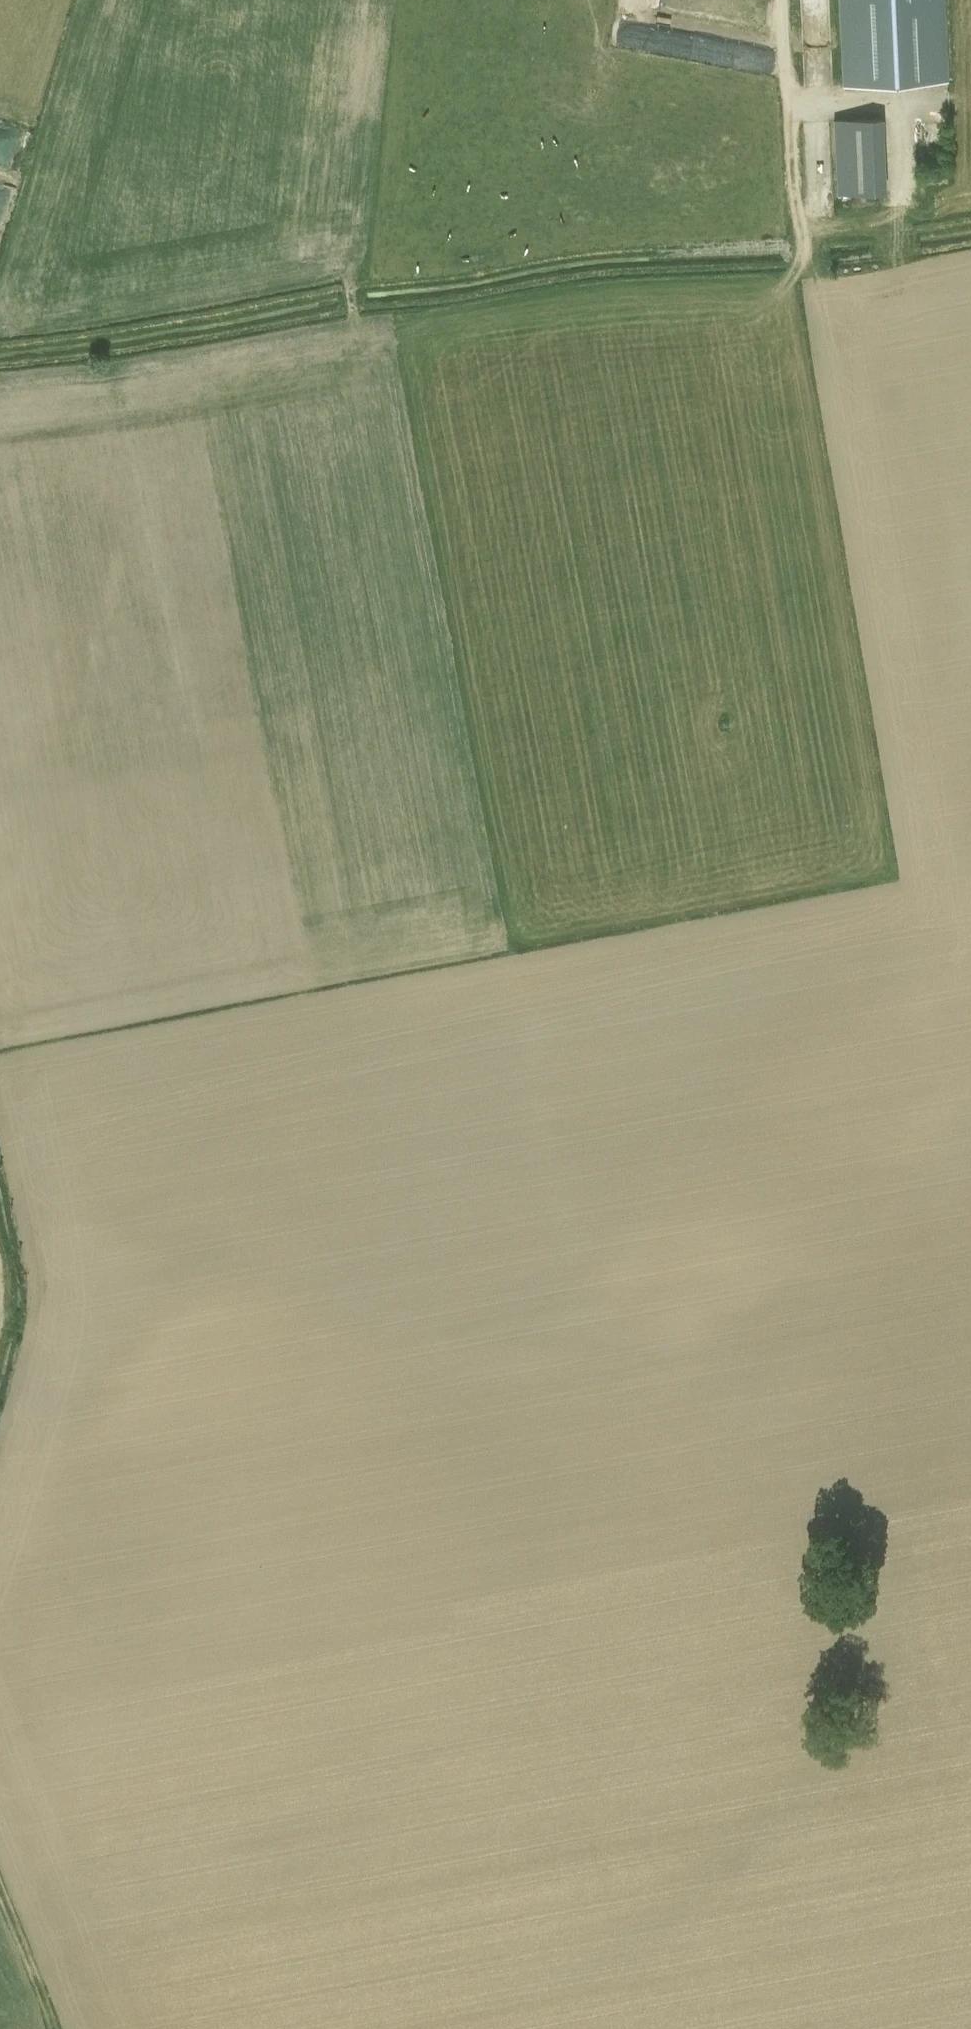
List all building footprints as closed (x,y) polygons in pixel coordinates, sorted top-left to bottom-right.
[(842,87),(948,82),(945,0),(838,0),(842,87)] [(883,116),(833,119),(836,195),(886,192),(883,116)] [(15,159),(16,133),(0,132),(0,158),(15,159)]
